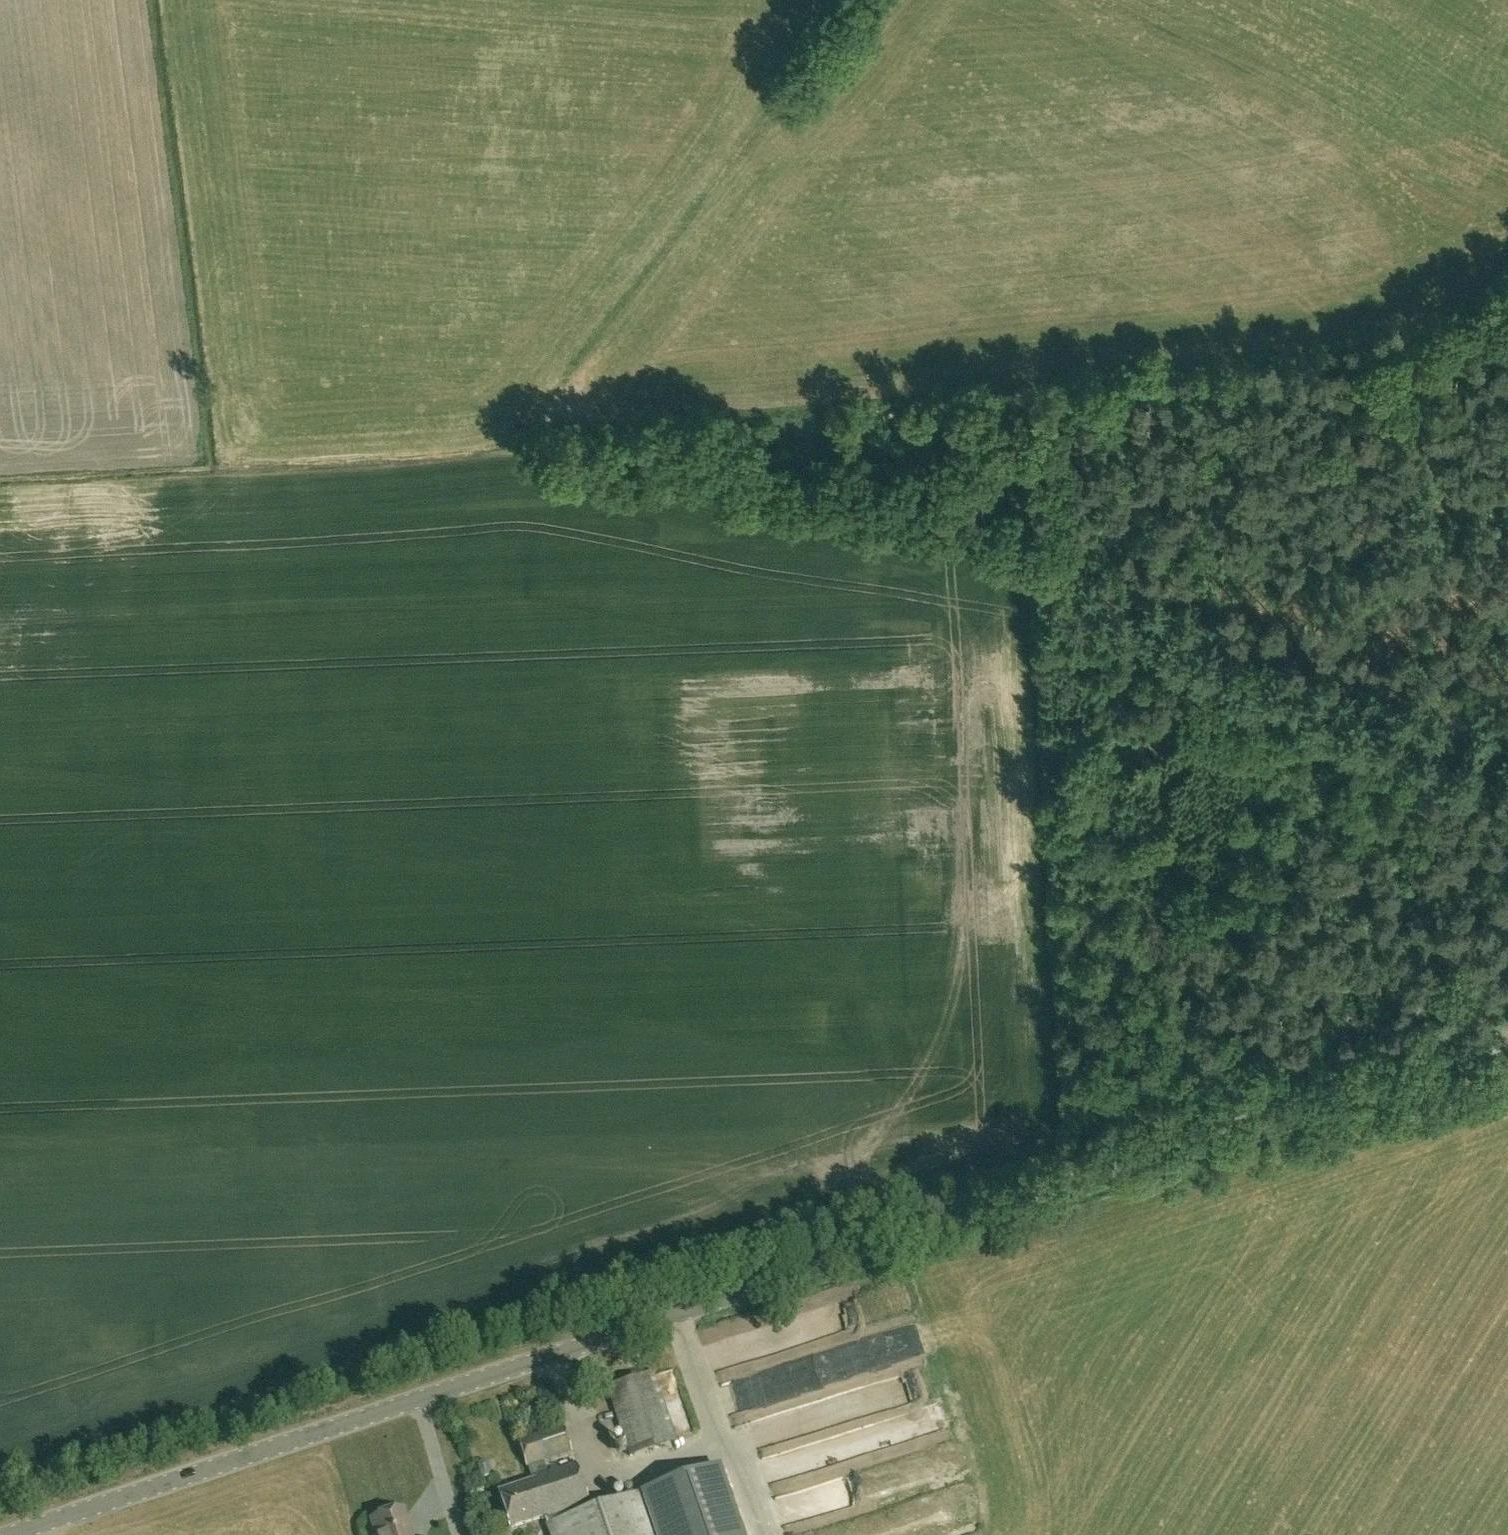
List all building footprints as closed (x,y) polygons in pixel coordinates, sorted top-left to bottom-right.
[(924,1340),(815,1346),(817,1379),(897,1375),(897,1374),(926,1372),(924,1340)] [(677,1440),(666,1408),(653,1371),(608,1386),(631,1455),(677,1440)] [(851,1423),(851,1443),(881,1442),(881,1422),(851,1423)] [(562,1424),(518,1439),(528,1466),(544,1461),(571,1451),(562,1424)] [(548,1472),(544,1461),(528,1466),(532,1480),(498,1492),(511,1528),(545,1516),(548,1524),(591,1509),(576,1463),(548,1472)] [(676,1481),(591,1509),(548,1524),(552,1534),(742,1534),(719,1466),(676,1481)] [(404,1514),(374,1526),(378,1534),(412,1534),(404,1514)]
